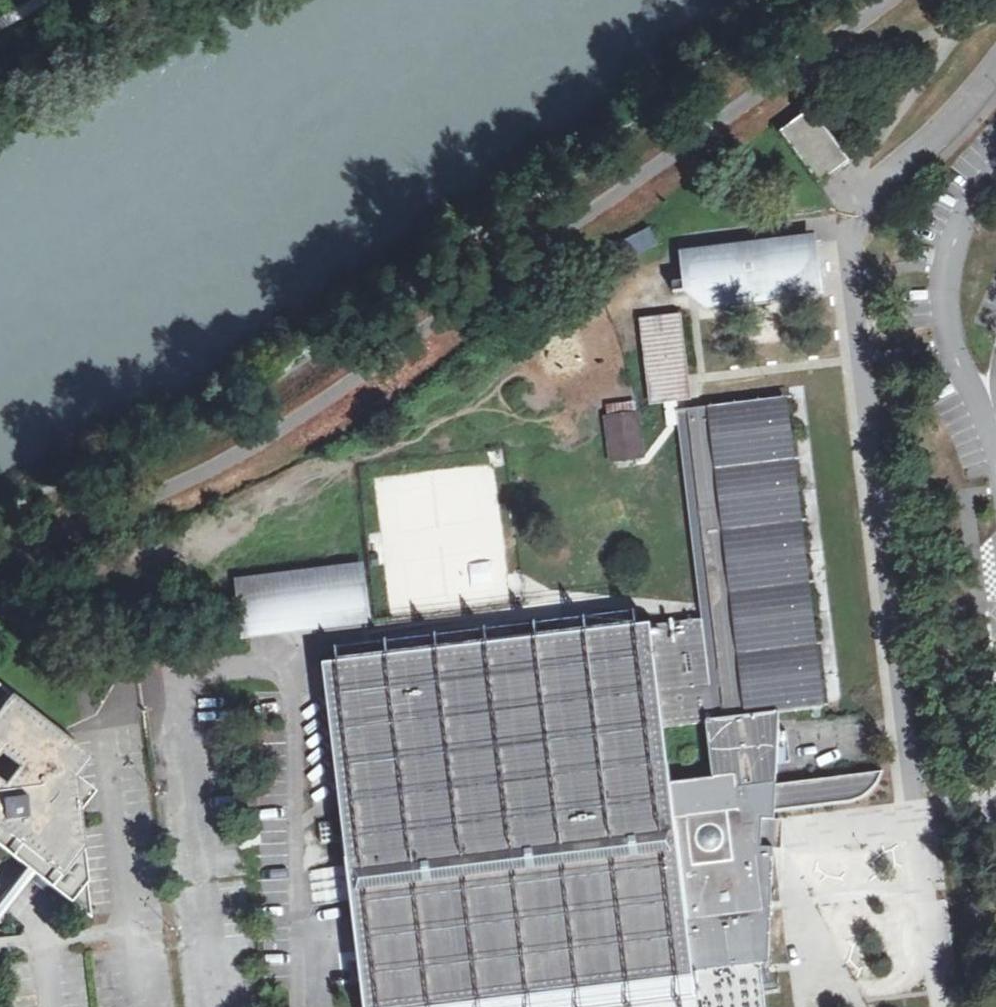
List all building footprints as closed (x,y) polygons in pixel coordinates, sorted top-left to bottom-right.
[(777,122),(819,180),(850,160),(812,107),(789,122),(785,117),(777,122)] [(628,257),(657,245),(650,228),(621,239),(628,257)] [(707,286),(743,281),(744,286),(780,282),(779,278),(790,276),(807,264),(811,247),(810,240),(766,246),(767,252),(741,255),(740,249),(688,255),(691,288),(707,286)] [(743,281),(707,286),(708,293),(730,290),(731,301),(731,305),(771,300),(770,292),(816,286),(810,240),(811,247),(807,264),(790,276),(779,278),(780,282),(744,286),(743,281)] [(683,279),(672,280),(674,290),(684,288),(683,279)] [(730,290),(708,293),(709,304),(731,301),(730,290)] [(641,321),(651,404),(667,402),(677,401),(690,399),(680,316),(641,321)] [(715,722),(769,715),(823,709),(785,398),(678,411),(677,412),(676,412),(677,414),(678,424),(702,620),(715,722)] [(678,411),(677,401),(667,402),(670,425),(678,424),(677,414),(676,412),(677,412),(678,411)] [(606,405),(607,417),(637,413),(635,402),(606,405)] [(642,458),(637,413),(607,417),(612,461),(642,458)] [(360,570),(240,585),(246,626),(366,611),(360,570)] [(366,611),(246,626),(248,644),(368,628),(366,611)] [(600,617),(602,628),(631,625),(630,614),(600,617)] [(769,715),(715,722),(702,620),(323,666),(348,867),(352,901),(365,1006),(766,1006),(761,966),(769,965),(773,849),(768,849),(769,821),(775,821),(775,813),(857,801),(868,795),(874,790),(880,780),(883,772),(777,785),(775,766),(791,764),(787,731),(771,733),(769,715)] [(440,636),(442,647),(471,643),(470,632),(440,636)] [(389,642),(391,653),(420,650),(419,639),(389,642)] [(34,864),(77,898),(88,906),(90,908),(68,730),(14,693),(0,710),(0,759),(2,756),(16,767),(5,782),(0,779),(0,842),(34,864)] [(787,835),(788,821),(781,821),(775,821),(769,821),(768,849),(773,849),(777,849),(787,849),(787,835)] [(313,906),(352,901),(348,867),(309,872),(313,906)]
